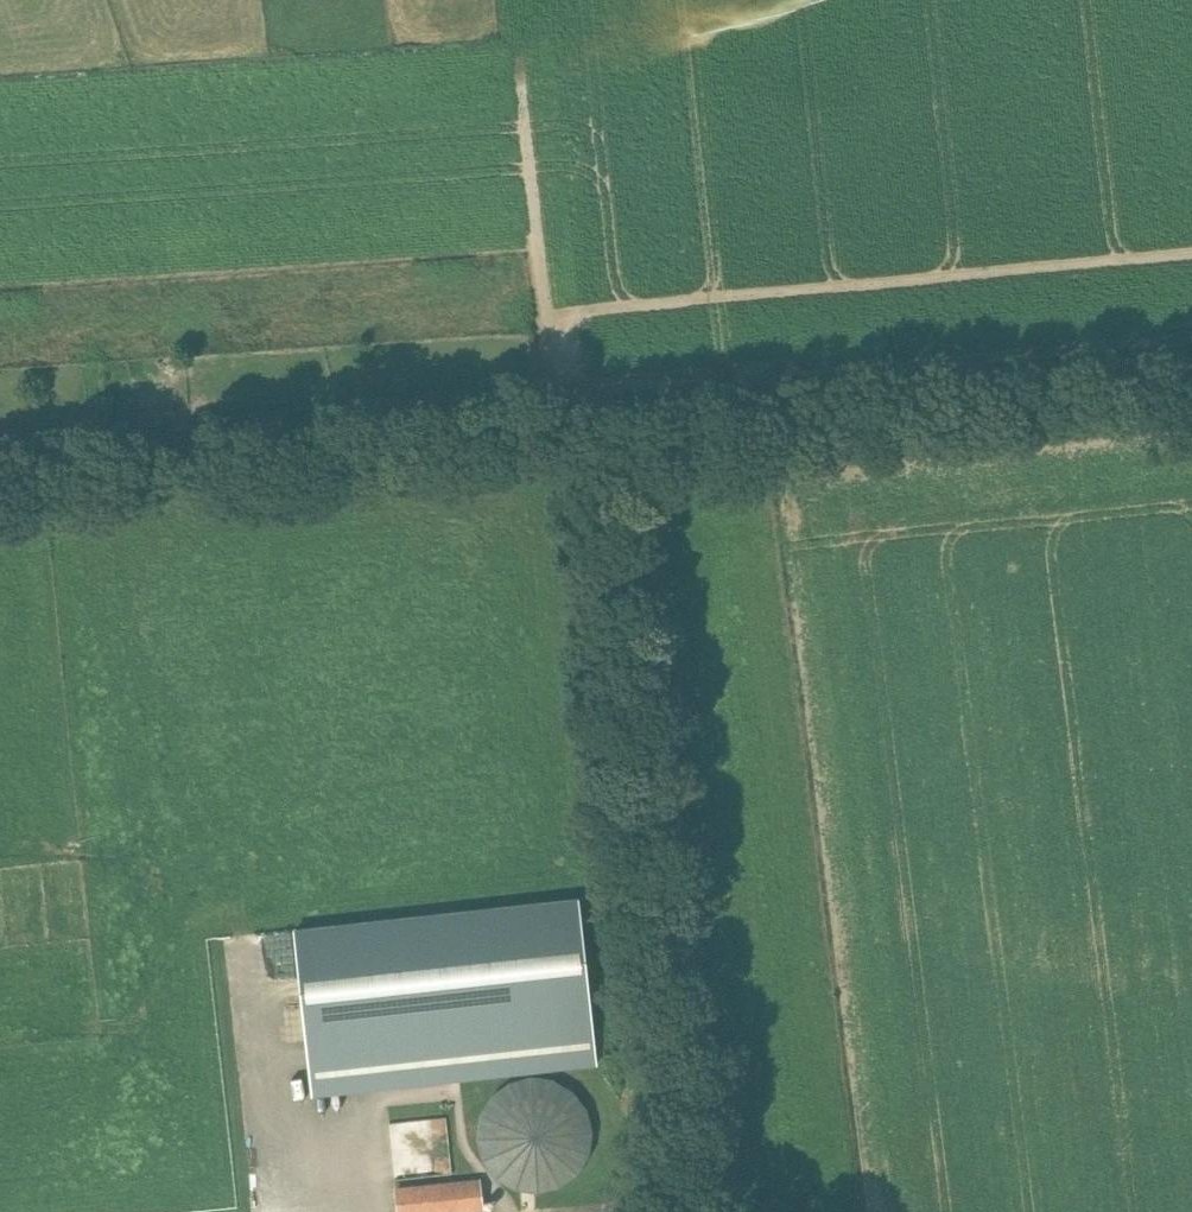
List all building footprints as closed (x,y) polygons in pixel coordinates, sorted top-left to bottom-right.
[(596,1065),(578,897),(294,928),(313,1096),(596,1065)] [(593,1139),(593,1134),(593,1129),(592,1125),(591,1120),(590,1116),(588,1112),(586,1108),(584,1104),(581,1100),(578,1096),(575,1093),(572,1090),(568,1087),(564,1085),(560,1083),(556,1081),(552,1080),(547,1079),(543,1078),(538,1077),(534,1077),(529,1078),(525,1079),(520,1080),(516,1081),(512,1083),(508,1085),(504,1087),(500,1090),(497,1093),(494,1097),(491,1100),(488,1104),(486,1108),(484,1112),(482,1116),(481,1120),(480,1125),(480,1129),(480,1134),(480,1139),(480,1143),(481,1148),(482,1152),(484,1156),(486,1160),(488,1164),(491,1168),(494,1172),(497,1175),(500,1178),(504,1181),(508,1183),(512,1185),(516,1187),(520,1188),(525,1189),(529,1190),(534,1191),(538,1191),(543,1190),(547,1189),(552,1188),(556,1187),(560,1185),(564,1183),(568,1181),(572,1178),(575,1175),(578,1172),(581,1168),(584,1164),(586,1160),(588,1156),(590,1152),(591,1148),(592,1143),(593,1139)] [(480,1178),(395,1186),(398,1211),(459,1211),(483,1210),(480,1178)]
